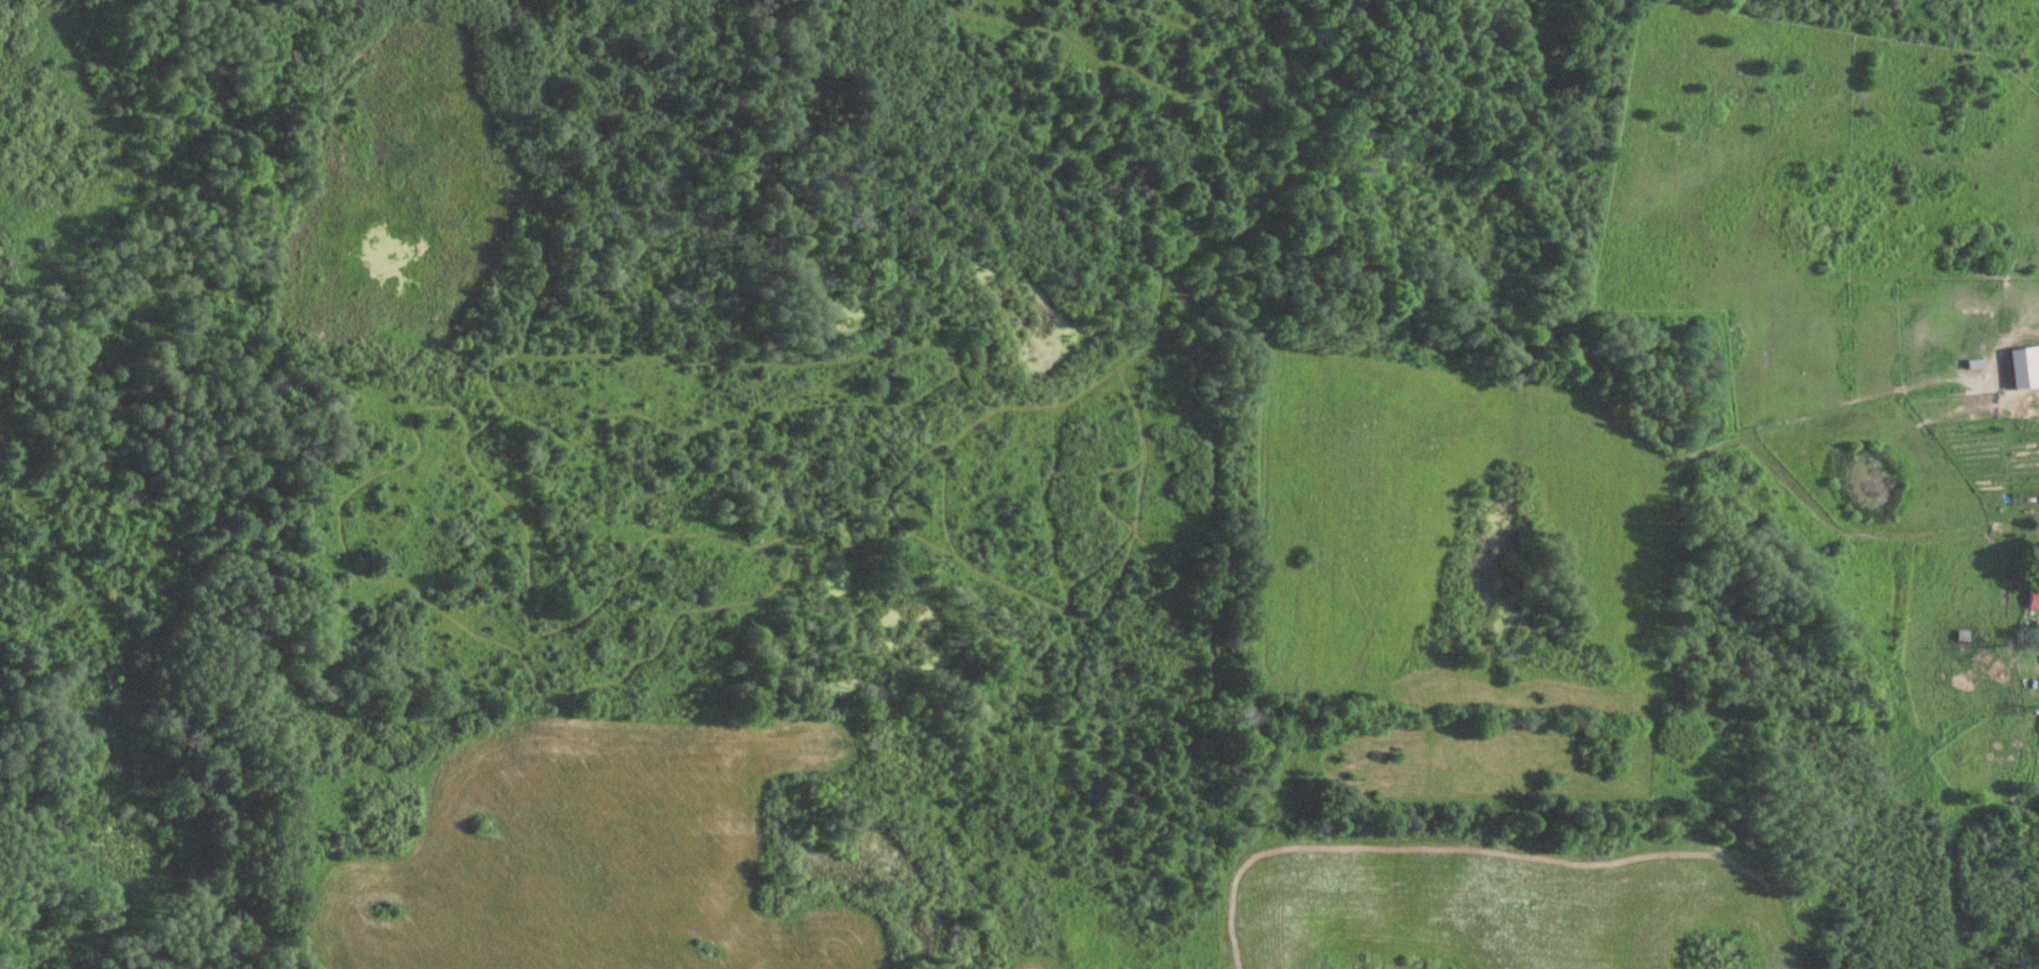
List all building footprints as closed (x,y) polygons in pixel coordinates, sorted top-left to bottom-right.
[(2038,608),(2038,589),(2028,589),(2028,608),(2038,608)] [(2009,654),(1986,654),(1986,691),(2009,691),(2009,654)]
